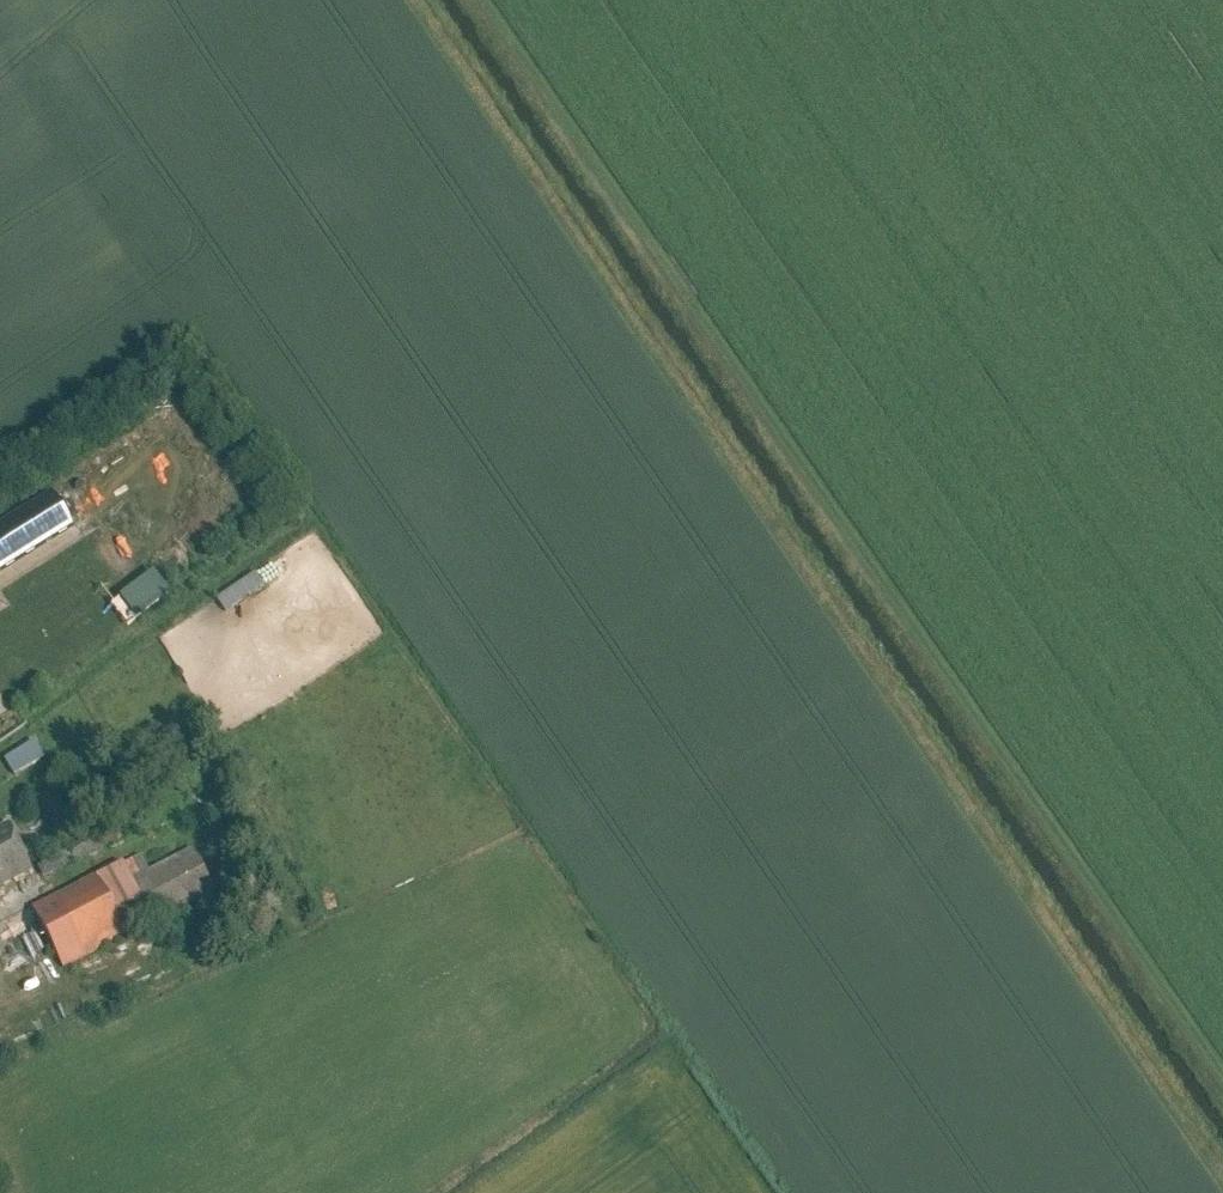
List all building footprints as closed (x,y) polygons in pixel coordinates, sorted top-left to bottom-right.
[(0,525),(0,572),(73,527),(52,493),(0,525)] [(215,602),(223,614),(261,587),(253,575),(215,602)] [(36,868),(10,820),(0,825),(0,887),(36,868)] [(40,862),(49,878),(98,853),(90,836),(40,862)] [(143,856),(100,879),(129,934),(128,935),(130,939),(218,892),(194,848),(151,871),(143,856)] [(129,934),(100,879),(97,874),(33,908),(65,968),(128,935),(129,934)] [(15,930),(23,948),(36,943),(28,925),(15,930)]
